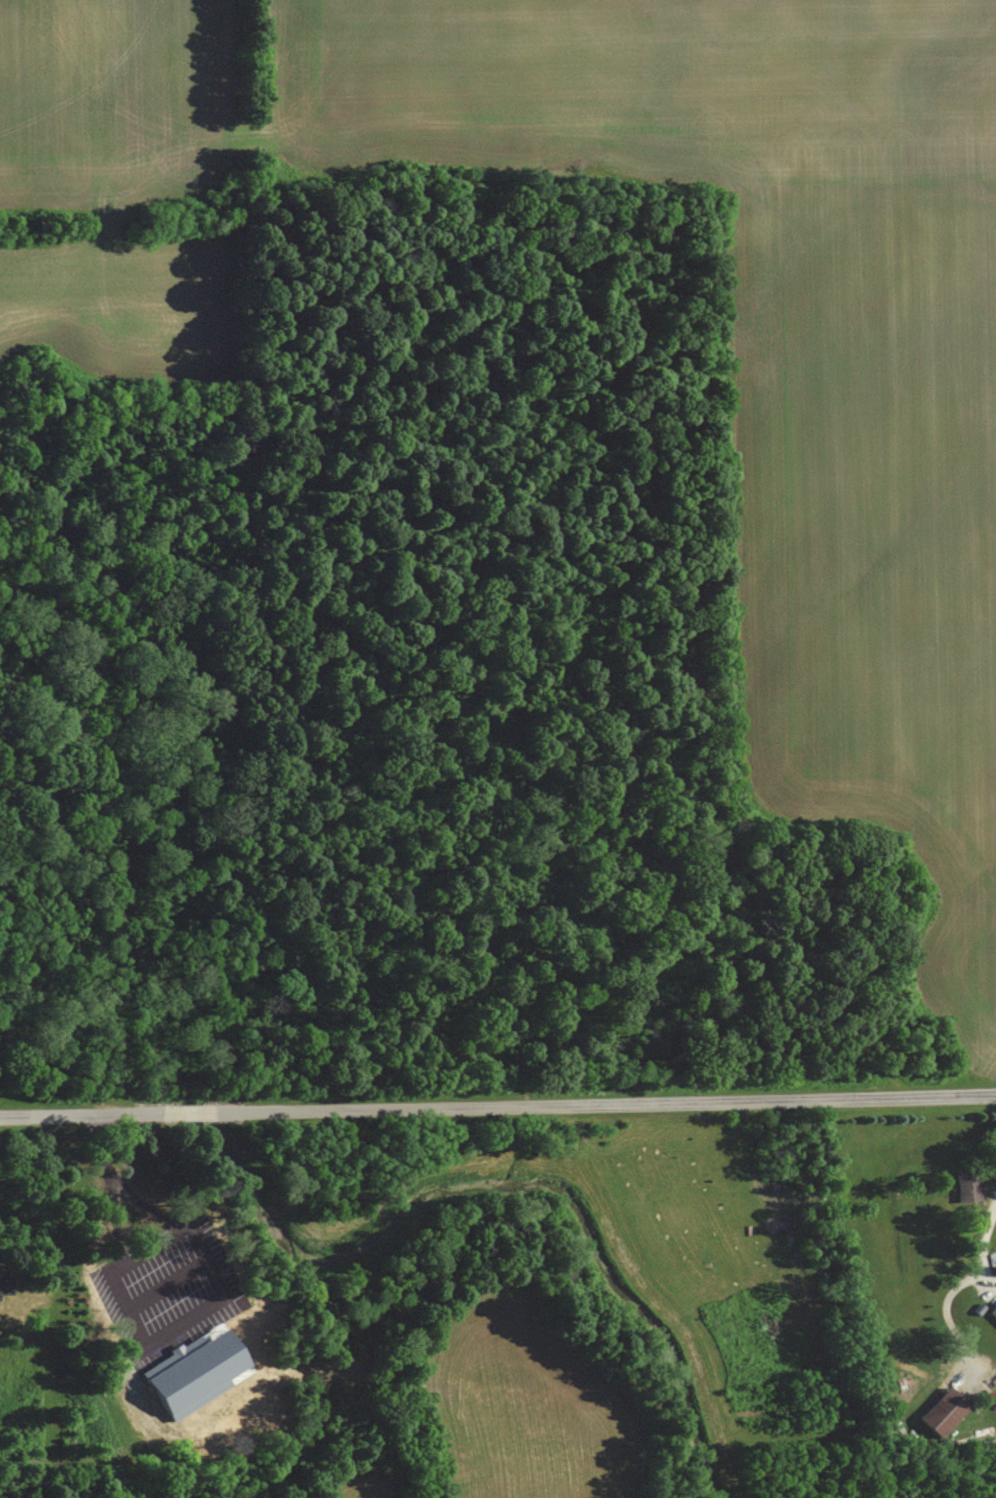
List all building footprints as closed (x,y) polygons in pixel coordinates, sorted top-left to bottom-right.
[(149,1206),(162,1199),(142,1167),(130,1174),(149,1206)] [(981,1173),(958,1173),(958,1202),(981,1202),(981,1173)] [(970,1408),(950,1387),(918,1419),(939,1440),(970,1408)]
